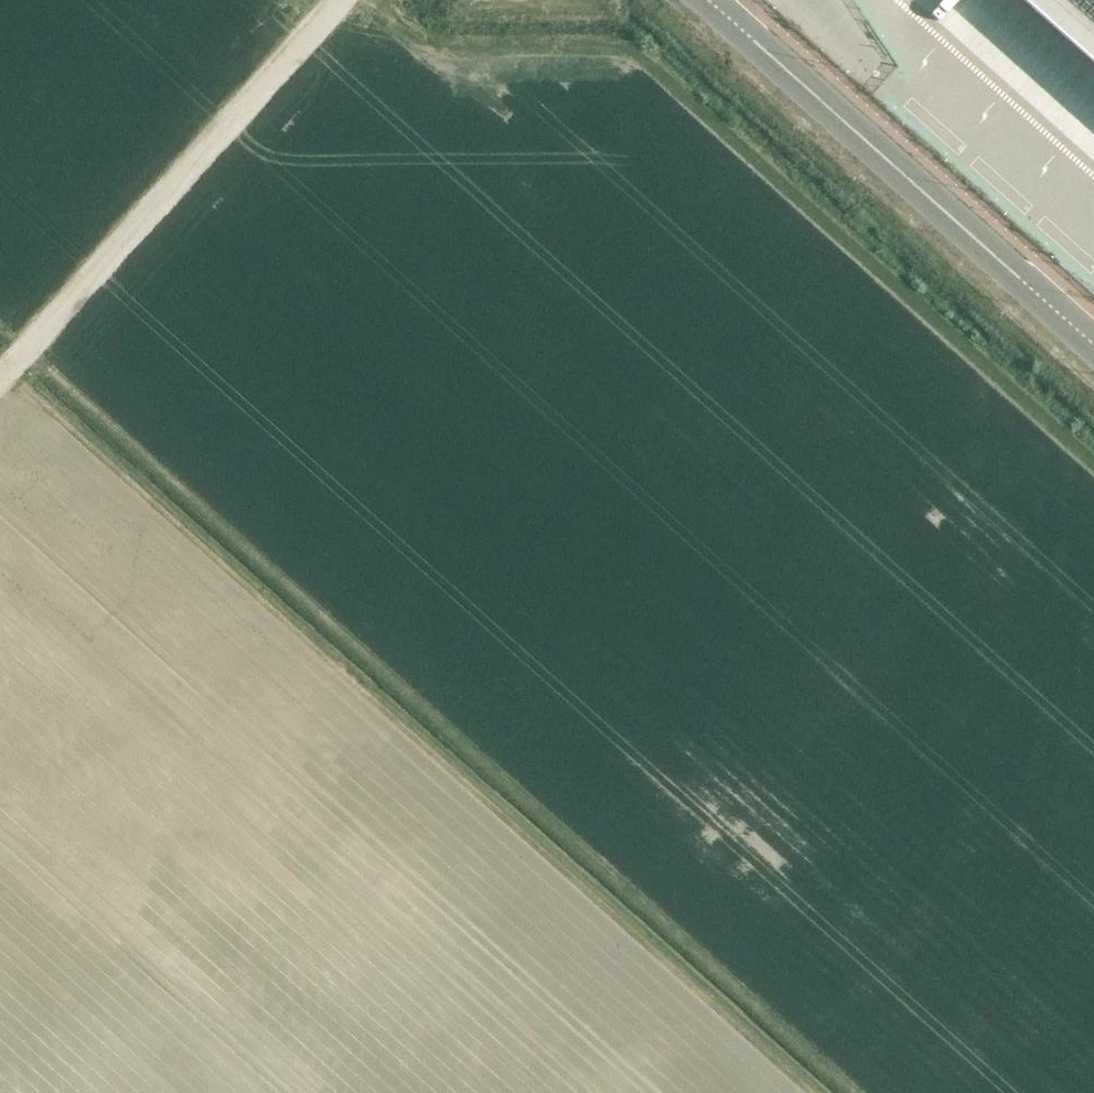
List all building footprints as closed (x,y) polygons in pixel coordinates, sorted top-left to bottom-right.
[(1093,62),(1093,0),(1025,0),(1093,62)]
